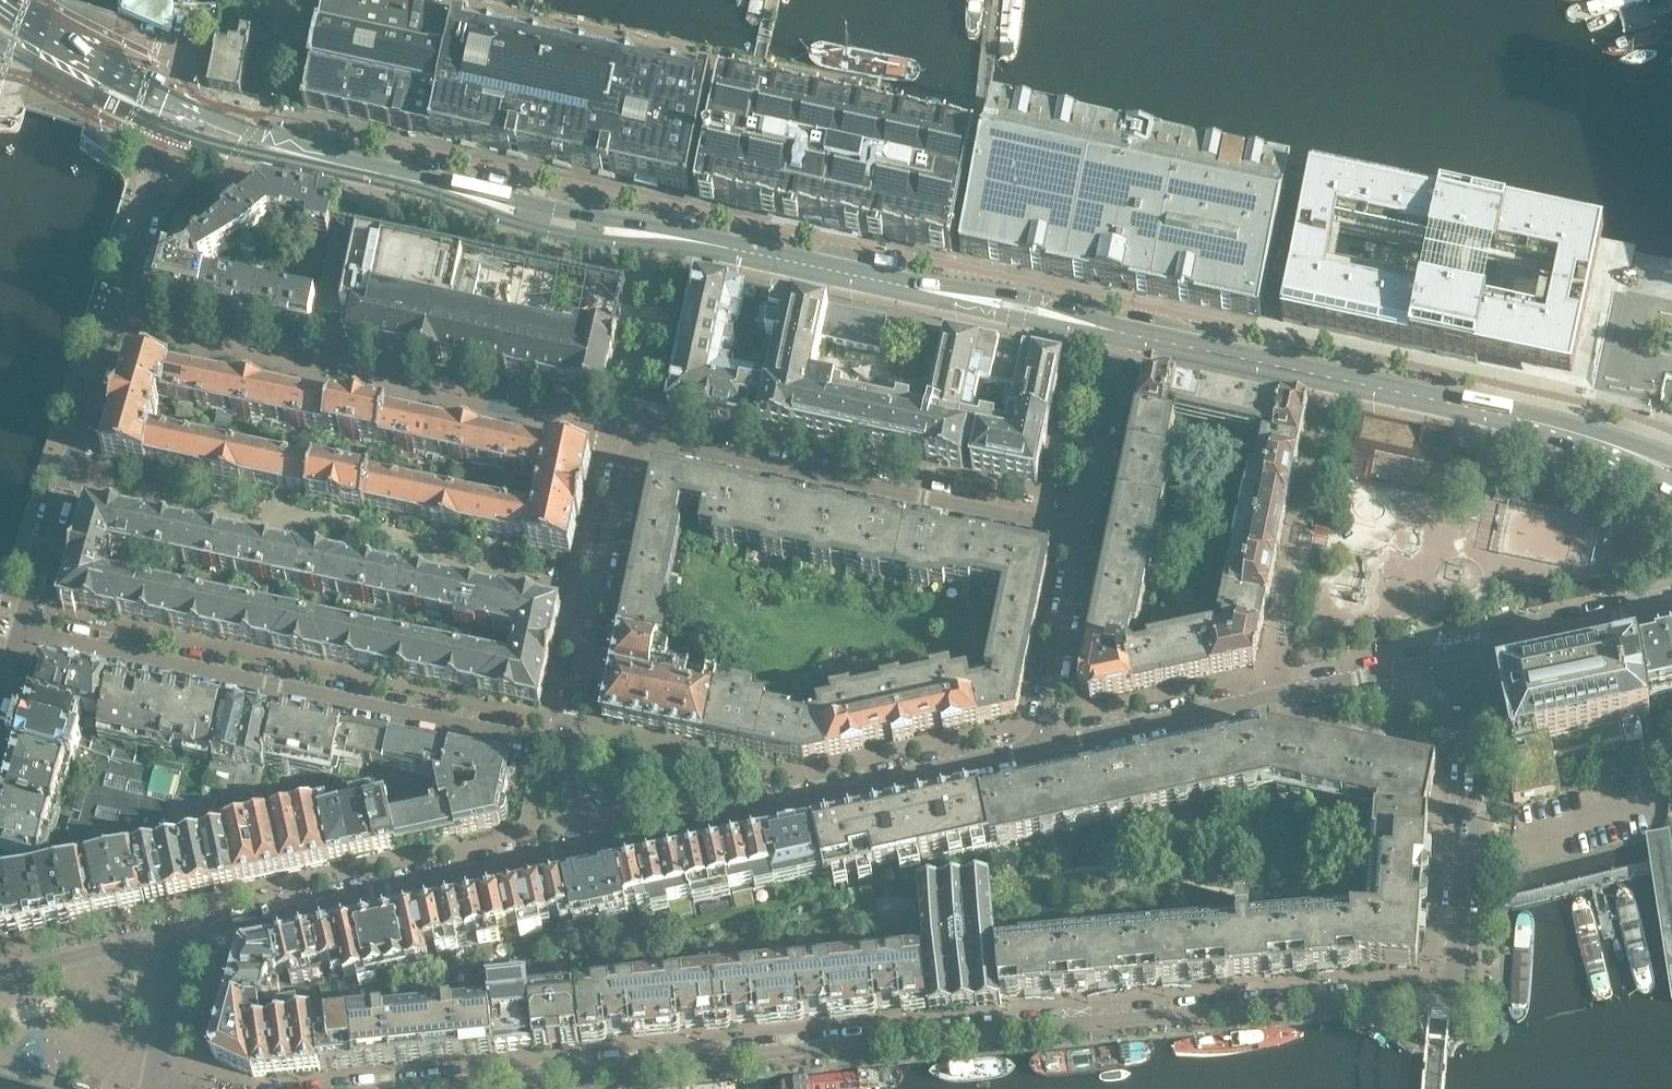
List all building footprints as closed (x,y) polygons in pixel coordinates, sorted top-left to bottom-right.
[(173,6),(173,4),(172,4),(174,0),(149,0),(146,3),(133,3),(121,1),(118,12),(119,12),(118,14),(137,20),(163,32),(164,29),(165,30),(173,6)] [(455,27),(328,0),(327,0),(304,108),(432,135),(455,27)] [(746,14),(745,15),(745,17),(746,19),(746,20),(747,22),(749,23),(750,24),(752,25),(753,25),(755,25),(757,25),(758,25),(760,24),(761,23),(762,21),(763,20),(764,18),(764,17),(764,15),(768,0),(748,0),(746,14)] [(785,30),(785,32),(785,34),(786,35),(786,37),(787,38),(789,40),(790,41),(791,41),(793,42),(795,42),(797,42),(798,41),(800,41),(801,40),(802,38),(803,37),(804,35),(804,34),(804,32),(811,0),(791,0),(785,30)] [(1020,83),(1030,0),(1008,0),(999,83),(1000,85),(1002,86),(1003,87),(1005,88),(1007,89),(1009,89),(1011,89),(1013,89),(1014,88),(1016,87),(1018,86),(1019,85),(1020,83)] [(1602,9),(1637,0),(1600,0),(1602,9)] [(698,19),(610,1),(608,2),(606,2),(605,3),(603,5),(602,6),(601,8),(601,10),(601,12),(601,13),(601,15),(602,17),(603,19),(691,37),(693,36),(695,36),(696,35),(698,34),(699,33),(700,31),(700,29),(701,28),(701,26),(701,24),(700,22),(699,21),(698,19)] [(689,191),(712,83),(712,81),(712,79),(711,78),(710,76),(709,75),(708,74),(707,73),(706,73),(704,73),(702,73),(700,73),(699,74),(698,75),(696,76),(696,78),(695,79),(481,33),(482,27),(462,23),(461,23),(459,23),(458,23),(457,24),(456,25),(456,26),(455,27),(432,135),(689,191)] [(1618,62),(1671,48),(1671,23),(1612,39),(1618,62)] [(240,94),(253,37),(242,34),(240,46),(219,41),(208,87),(240,94)] [(928,70),(839,52),(837,53),(836,53),(834,54),(833,56),(832,57),(831,59),(830,61),(830,62),(830,64),(830,66),(831,68),(832,69),(920,88),(922,87),(924,87),(925,86),(927,85),(928,84),(929,82),(930,80),(930,79),(930,77),(930,75),(929,73),(929,72),(928,70)] [(952,252),(976,139),(930,129),(927,124),(919,122),(914,126),(721,84),(696,197),(952,252)] [(1268,284),(1291,174),(1292,172),(992,108),(961,254),(1260,317),(1268,284)] [(1497,269),(1508,219),(1508,218),(1313,176),(1302,227),(1337,235),(1497,269)] [(472,312),(477,288),(483,258),(333,226),(339,198),(266,183),(231,212),(253,239),(260,233),(258,230),(271,218),(283,221),(284,218),(311,224),(309,232),(331,236),(317,301),(300,298),(300,295),(280,290),(279,293),(262,290),(256,319),(311,330),(315,311),(349,318),(345,338),(409,351),(408,352),(443,360),(443,358),(570,385),(570,386),(604,394),(613,351),(615,351),(618,335),(576,326),(574,334),(472,312)] [(245,245),(253,239),(231,212),(187,248),(200,266),(242,242),(245,245)] [(1549,325),(1488,312),(1477,363),(1572,383),(1603,238),(1508,218),(1508,219),(1497,269),(1558,282),(1549,325)] [(1293,270),(1328,278),(1337,235),(1302,227),(1293,270)] [(207,278),(208,276),(200,266),(187,248),(159,260),(147,257),(138,289),(150,293),(151,294),(152,295),(153,296),(154,297),(200,307),(207,278)] [(1488,312),(1328,278),(1293,270),(1282,321),(1477,363),(1488,312)] [(962,467),(965,450),(975,452),(972,469),(1037,482),(1061,363),(1063,357),(946,333),(929,415),(910,411),(911,404),(898,401),(897,408),(843,396),(844,390),(836,388),(836,386),(813,381),(822,341),(880,353),(887,320),(775,297),(766,337),(777,340),(770,373),(769,378),(732,370),(734,364),(722,361),(724,349),(731,350),(734,336),(727,335),(730,323),(737,324),(745,287),(729,283),(730,282),(700,276),(700,275),(696,274),(668,406),(700,413),(700,414),(715,417),(715,416),(748,423),(748,421),(759,424),(759,425),(771,428),(781,431),(782,430),(794,432),(794,431),(927,458),(927,459),(939,462),(939,463),(949,465),(950,464),(962,467)] [(256,319),(262,290),(244,286),(245,283),(235,281),(225,278),(224,281),(207,278),(200,307),(256,319)] [(770,373),(777,340),(766,337),(760,336),(753,369),(770,373)] [(164,400),(171,369),(171,367),(131,358),(120,394),(158,403),(159,399),(164,400)] [(217,411),(224,381),(171,369),(164,400),(184,404),(182,413),(196,415),(197,407),(217,411)] [(1165,409),(1172,377),(1146,371),(1138,411),(1170,418),(1170,415),(1169,415),(1170,410),(1165,409)] [(1202,417),(1209,385),(1172,377),(1165,409),(1170,410),(1202,417)] [(271,422),(278,392),(266,390),(266,388),(237,381),(236,383),(224,381),(217,411),(238,415),(236,424),(250,427),(251,418),(271,422)] [(1239,425),(1246,393),(1209,385),(1202,417),(1239,425)] [(325,434),(331,404),(278,392),(271,422),(292,427),(290,435),(304,438),(305,430),(325,434)] [(1275,433),(1282,401),(1246,393),(1239,425),(1271,432),(1275,433)] [(152,429),(158,403),(120,394),(119,394),(112,419),(113,419),(152,429)] [(381,446),(387,415),(388,412),(332,401),(331,404),(325,434),(346,438),(344,447),(358,449),(360,441),(381,446)] [(1300,446),(1308,406),(1282,401),(1275,433),(1271,432),(1269,439),(1268,439),(1267,440),(1300,446)] [(1163,450),(1170,418),(1138,411),(1130,446),(1169,454),(1169,451),(1163,450)] [(227,430),(229,417),(217,415),(214,428),(227,430)] [(434,457),(441,427),(387,415),(381,446),(400,450),(398,458),(412,461),(414,453),(434,457)] [(1397,488),(1440,497),(1453,437),(1364,418),(1352,474),(1398,484),(1397,488)] [(144,461),(152,431),(152,429),(113,419),(103,455),(143,464),(144,461)] [(199,473),(206,443),(185,438),(187,430),(173,427),(172,436),(152,431),(144,461),(199,473)] [(488,468),(494,438),(482,435),(483,434),(453,427),(453,429),(441,427),(434,457),(454,461),(452,470),(466,473),(468,464),(488,468)] [(254,485),(260,454),(240,450),(242,441),(228,438),(226,447),(206,443),(199,473),(211,475),(210,477),(233,482),(239,484),(240,482),(254,485)] [(541,480),(548,449),(494,438),(488,468),(508,473),(506,481),(520,484),(522,475),(541,480)] [(1293,480),(1300,446),(1267,440),(1262,465),(1256,463),(1254,472),(1293,480)] [(1158,504),(1169,454),(1130,446),(1120,496),(1158,504)] [(583,492),(591,456),(548,447),(548,449),(541,480),(535,508),(578,518),(579,518),(585,493),(583,492)] [(307,496),(313,466),(295,462),(297,453),(283,450),(281,459),(260,454),(254,485),(307,496)] [(365,511),(365,508),(372,478),(349,473),(351,465),(338,462),(336,470),(313,466),(307,496),(306,498),(365,511)] [(706,505),(711,481),(656,470),(650,497),(673,502),(673,498),(683,501),(683,500),(706,505)] [(1288,506),(1293,480),(1254,472),(1249,497),(1288,506)] [(419,520),(425,489),(405,485),(407,476),(393,473),(391,482),(372,478),(365,508),(419,520)] [(750,541),(759,496),(745,493),(746,489),(711,481),(706,505),(702,526),(717,530),(715,542),(735,546),(736,538),(750,541)] [(473,531),(480,501),(459,497),(461,488),(448,485),(446,494),(425,489),(419,520),(432,523),(432,524),(442,527),(461,531),(461,529),(473,531)] [(799,551),(808,506),(794,503),(795,499),(774,495),(773,499),(759,496),(750,541),(763,544),(762,552),(783,557),(785,548),(799,551)] [(1153,529),(1158,504),(1120,496),(1115,520),(1153,529)] [(528,543),(534,513),(514,508),(516,500),(502,497),(500,505),(480,501),(473,531),(528,543)] [(674,542),(683,501),(673,498),(673,502),(650,497),(642,535),(674,542)] [(1277,554),(1288,506),(1249,497),(1239,546),(1277,554)] [(108,576),(113,548),(136,553),(143,519),(143,517),(87,505),(76,546),(71,563),(60,603),(120,616),(121,615),(128,581),(108,576)] [(848,562),(857,517),(843,514),(844,509),(823,505),(822,509),(808,506),(799,551),(812,554),(810,562),(821,565),(832,567),(834,559),(848,562)] [(570,554),(578,518),(535,508),(534,513),(528,543),(527,545),(570,554)] [(896,572),(906,527),(892,524),(892,520),(872,515),(871,519),(857,517),(848,562),(861,564),(859,573),(870,575),(881,577),(883,569),(896,572)] [(186,564),(193,529),(143,519),(136,553),(151,556),(149,561),(169,565),(170,560),(186,564)] [(1143,578),(1153,529),(1115,520),(1104,570),(1143,578)] [(946,576),(954,537),(940,534),(941,530),(921,526),(920,530),(906,527),(896,572),(910,575),(908,583),(919,585),(930,588),(931,579),(946,582),(947,576),(946,576)] [(237,574),(244,540),(244,539),(194,528),(193,529),(186,564),(201,567),(200,572),(220,576),(221,571),(237,574)] [(667,578),(674,542),(642,535),(634,570),(667,578)] [(971,581),(971,577),(980,538),(969,536),(968,540),(954,537),(946,576),(947,576),(971,581)] [(996,582),(1005,543),(980,538),(971,577),(996,582)] [(287,585),(294,551),(244,540),(237,574),(252,578),(251,583),(271,587),(272,582),(287,585)] [(1044,581),(1050,553),(1005,543),(996,582),(1010,585),(1012,575),(1044,581)] [(1267,603),(1277,554),(1239,546),(1229,595),(1267,603)] [(339,596),(347,562),(347,561),(295,549),(294,551),(287,585),(303,588),(302,594),(322,598),(323,593),(339,596)] [(390,607),(397,573),(347,562),(339,596),(354,599),(353,605),(373,609),(374,604),(390,607)] [(659,615),(667,578),(634,570),(626,608),(659,615)] [(1132,628),(1143,578),(1104,570),(1094,620),(1132,628)] [(442,618),(449,584),(449,583),(397,572),(397,573),(390,607),(406,610),(405,616),(424,620),(426,615),(442,618)] [(1036,618),(1044,581),(1012,575),(1010,585),(1004,610),(1036,618)] [(171,625),(178,591),(163,588),(164,583),(144,579),(143,584),(128,581),(121,615),(171,625)] [(492,629),(500,595),(449,584),(442,618),(457,621),(456,626),(476,631),(477,626),(492,629)] [(223,637),(230,602),(214,599),(216,594),(196,590),(195,595),(178,591),(171,625),(171,626),(223,637)] [(549,665),(552,647),(561,606),(500,593),(500,595),(492,629),(517,634),(511,662),(486,657),(479,691),(479,692),(481,693),(539,705),(548,665),(549,665)] [(1254,664),(1267,603),(1229,595),(1221,631),(1226,630),(1234,669),(1254,664)] [(274,647),(281,613),(266,610),(267,605),(247,601),(246,606),(230,602),(223,637),(274,647)] [(661,641),(666,617),(659,615),(626,608),(621,633),(660,641),(661,641)] [(1028,655),(1036,618),(1004,610),(996,648),(1028,655)] [(325,660),(326,658),(333,624),(317,621),(318,616),(298,611),(297,617),(281,613),(274,647),(273,649),(325,660)] [(1132,628),(1094,620),(1079,688),(1090,699),(1135,690),(1127,652),(1133,646),(1129,643),(1132,628)] [(377,670),(384,635),(368,632),(369,627),(350,622),(348,628),(333,624),(326,658),(376,669),(376,670),(377,670)] [(1226,630),(1221,631),(1203,635),(1212,674),(1234,669),(1226,630)] [(428,680),(436,646),(420,643),(421,637),(401,633),(400,638),(384,635),(377,670),(379,671),(379,670),(428,681),(428,680)] [(658,651),(660,641),(621,633),(617,652),(667,663),(669,653),(658,651)] [(1212,674),(1203,635),(1172,642),(1180,680),(1212,674)] [(479,691),(486,657),(489,643),(481,641),(478,655),(471,654),(472,648),(452,644),(451,649),(436,646),(428,680),(479,691)] [(1180,680),(1172,642),(1149,647),(1157,685),(1180,680)] [(1666,642),(1640,648),(1651,699),(1671,695),(1671,669),(1666,642)] [(1157,685),(1149,647),(1136,650),(1133,646),(1127,652),(1135,690),(1157,685)] [(1021,692),(1028,655),(996,648),(991,675),(994,676),(992,686),(1021,692)] [(1646,742),(1642,719),(1651,717),(1637,648),(1616,653),(1498,678),(1519,775),(1516,776),(1514,804),(1559,794),(1552,762),(1646,742)] [(665,673),(667,663),(617,652),(613,670),(639,676),(652,678),(653,672),(665,674),(665,673)] [(83,715),(91,676),(49,667),(40,672),(32,700),(83,715)] [(919,685),(928,730),(942,727),(943,731),(979,723),(972,691),(970,678),(955,682),(952,668),(932,672),(934,682),(919,685)] [(667,732),(680,671),(670,669),(668,682),(658,680),(647,728),(667,732)] [(628,724),(639,676),(613,670),(603,719),(628,724)] [(686,736),(697,687),(687,685),(690,673),(680,671),(667,732),(686,736)] [(103,720),(111,680),(91,676),(83,715),(103,720)] [(647,728),(658,680),(652,678),(639,676),(628,724),(647,728)] [(706,740),(716,695),(719,679),(707,677),(705,689),(697,687),(686,736),(706,740)] [(893,738),(893,742),(914,737),(913,733),(928,730),(919,685),(904,689),(902,679),(891,681),(881,683),(883,693),(869,696),(879,740),(893,738)] [(157,752),(169,692),(111,680),(103,720),(106,720),(106,719),(108,719),(105,734),(130,740),(129,746),(157,752)] [(733,685),(730,698),(716,695),(706,740),(755,751),(764,711),(765,705),(751,702),(754,689),(733,685)] [(1016,715),(1021,692),(992,686),(972,691),(979,723),(1016,715)] [(822,722),(829,756),(864,748),(863,744),(879,740),(869,696),(854,699),(852,689),(832,694),(835,708),(820,711),(822,722)] [(216,758),(227,705),(222,704),(169,692),(157,752),(179,756),(180,750),(216,758)] [(76,737),(83,715),(32,700),(25,723),(76,737)] [(240,765),(252,710),(227,705),(216,758),(215,761),(207,800),(232,798),(240,765)] [(258,796),(264,764),(275,715),(252,710),(240,765),(232,798),(258,796)] [(829,756),(822,722),(807,725),(789,721),(790,717),(764,711),(755,751),(804,761),(829,756)] [(385,770),(391,740),(343,730),(275,715),(264,764),(333,779),(337,760),(385,770)] [(167,828),(190,770),(121,755),(76,737),(25,723),(18,749),(68,764),(85,768),(62,850),(167,828)] [(1285,789),(1296,737),(1277,733),(1270,726),(1270,725),(1259,727),(1260,731),(1255,735),(1254,735),(1254,736),(1252,737),(1263,788),(1273,786),(1285,789)] [(1263,788),(1252,737),(1184,751),(1195,803),(1263,788)] [(1355,803),(1366,752),(1363,751),(1363,748),(1361,745),(1353,743),(1350,745),(1349,748),(1296,737),(1285,789),(1355,803)] [(500,827),(512,766),(391,740),(385,770),(383,779),(432,790),(437,788),(442,808),(390,819),(397,849),(500,827)] [(1425,817),(1436,766),(1386,756),(1387,753),(1384,750),(1377,748),(1373,750),(1373,753),(1366,752),(1355,803),(1378,808),(1378,813),(1425,817)] [(61,790),(68,764),(18,749),(11,775),(61,790)] [(1195,803),(1184,751),(1117,766),(1129,817),(1195,803)] [(1129,817),(1117,766),(1049,781),(1060,832),(1129,817)] [(54,815),(61,790),(11,775),(3,801),(54,815)] [(1060,832),(1049,781),(980,796),(992,847),(1060,832)] [(979,790),(813,826),(821,869),(824,881),(931,857),(934,868),(994,855),(980,796),(979,790)] [(397,849),(390,819),(387,802),(375,805),(372,794),(351,799),(353,809),(329,815),(327,804),(315,807),(316,807),(328,864),(397,849)] [(54,815),(3,801),(0,812),(0,826),(47,840),(54,815)] [(328,864),(316,807),(270,818),(283,874),(328,864)] [(1423,886),(1426,842),(1428,817),(1425,817),(1378,813),(1375,813),(1370,883),(1423,886)] [(283,874),(270,818),(224,828),(225,832),(236,884),(283,874)] [(47,840),(0,826),(0,853),(13,857),(40,864),(47,840)] [(821,869),(813,826),(764,837),(702,850),(709,885),(719,883),(721,893),(743,889),(741,879),(751,876),(761,874),(763,884),(774,882),(774,880),(821,869)] [(236,884),(225,832),(201,838),(213,889),(236,884)] [(213,889),(201,838),(179,843),(190,894),(213,889)] [(190,894),(179,843),(157,848),(168,899),(190,894)] [(168,899),(157,848),(134,853),(146,904),(168,899)] [(699,888),(709,885),(702,850),(639,864),(648,909),(659,907),(657,897),(677,892),(679,902),(690,900),(696,923),(716,919),(714,910),(705,912),(699,888)] [(13,857),(0,853),(0,868),(11,866),(13,857)] [(146,904),(134,853),(109,858),(120,910),(146,904)] [(120,910),(109,858),(83,864),(95,915),(120,910)] [(95,915),(83,864),(58,869),(69,920),(95,915)] [(648,909),(639,864),(618,868),(625,903),(635,901),(637,911),(648,909)] [(625,903),(618,868),(564,880),(573,926),(573,927),(628,915),(625,903)] [(69,920),(58,869),(32,875),(44,926),(69,920)] [(32,875),(0,882),(0,935),(44,926),(32,875)] [(996,946),(991,878),(919,885),(924,951),(929,1005),(929,1010),(1002,1004),(1001,998),(996,946)] [(573,926),(564,880),(543,884),(550,920),(561,917),(563,928),(573,926)] [(1417,968),(1420,923),(1423,886),(1370,883),(1368,916),(1353,915),(1358,967),(1367,967),(1367,964),(1417,968)] [(546,951),(540,922),(550,920),(543,884),(500,893),(508,929),(507,929),(515,963),(535,958),(535,954),(546,951)] [(508,929),(500,893),(480,898),(490,945),(500,943),(498,931),(507,929),(508,929)] [(490,945),(480,898),(459,902),(466,938),(477,936),(480,947),(490,945)] [(1289,973),(1284,920),(1250,923),(1249,914),(1248,900),(1235,901),(1236,915),(1237,924),(1204,927),(1208,980),(1289,973)] [(466,938),(459,902),(438,907),(448,954),(458,952),(456,940),(466,938)] [(448,954),(438,907),(417,911),(425,947),(436,945),(438,956),(448,954)] [(1513,918),(1507,1004),(1509,1011),(1511,1016),(1515,1021),(1520,1017),(1523,1012),(1527,1005),(1528,998),(1535,920),(1534,916),(1533,913),(1532,912),(1528,909),(1525,908),(1522,909),(1517,910),(1516,912),(1514,915),(1513,918)] [(425,947),(417,911),(395,916),(407,968),(428,963),(425,947)] [(1358,967),(1353,915),(1353,914),(1284,920),(1289,973),(1358,967)] [(407,968),(395,916),(374,921),(385,972),(407,968)] [(385,972),(374,921),(334,930),(345,982),(357,979),(359,989),(355,994),(358,1007),(372,1004),(366,977),(385,972)] [(1208,980),(1204,927),(1133,933),(1138,986),(1208,980)] [(350,1009),(345,982),(334,930),(313,934),(321,969),(330,967),(332,979),(324,980),(330,1013),(350,1009)] [(1138,986),(1133,933),(1065,940),(1069,992),(1138,986)] [(312,983),(309,972),(321,969),(313,934),(272,943),(279,978),(289,976),(291,988),(302,985),(305,1002),(309,1002),(311,1015),(312,1018),(330,1013),(324,980),(312,983)] [(1069,992),(1065,940),(996,946),(1001,998),(1069,992)] [(279,978),(272,943),(246,949),(245,949),(243,950),(242,951),(241,953),(240,955),(233,979),(269,979),(278,979),(279,978)] [(929,1005),(924,951),(838,959),(844,1013),(929,1005)] [(844,1013),(838,959),(767,966),(772,1020),(844,1013)] [(474,973),(472,961),(451,965),(454,977),(474,973)] [(772,1020),(767,966),(708,972),(713,1026),(772,1020)] [(534,1049),(529,998),(526,968),(488,976),(496,1053),(534,1049)] [(713,1026),(708,972),(648,977),(653,1032),(713,1026)] [(350,1009),(330,1013),(312,1018),(319,1070),(496,1053),(488,976),(372,1004),(358,1007),(350,1009)] [(653,1032),(648,977),(575,985),(576,992),(574,993),(579,1039),(653,1032)] [(266,991),(269,979),(233,979),(226,1003),(258,1003),(279,1003),(279,991),(266,991)] [(579,1039),(574,993),(529,998),(534,1049),(579,1045),(579,1039)] [(253,1076),(247,1018),(259,1015),(258,1003),(226,1003),(212,1052),(215,1059),(253,1076)] [(319,1070),(312,1018),(311,1015),(299,1018),(296,1007),(286,1009),(295,1073),(319,1070)] [(295,1073),(286,1009),(276,1011),(279,1023),(269,1025),(276,1075),(295,1073)] [(276,1075),(269,1025),(260,1027),(259,1015),(247,1018),(253,1076),(254,1077),(276,1075)] [(1171,1049),(1175,1056),(1207,1055),(1256,1051),(1277,1048),(1304,1035),(1275,1028),(1255,1029),(1205,1033),(1172,1040),(1171,1049)] [(1041,1073),(1043,1073),(1148,1062),(1146,1039),(1040,1049),(1038,1050),(1036,1050),(1035,1051),(1033,1052),(1032,1054),(1031,1055),(1030,1057),(1029,1059),(1029,1061),(1029,1063),(1030,1065),(1030,1066),(1031,1068),(1033,1069),(1034,1071),(1036,1072),(1037,1073),(1039,1073),(1041,1073)] [(951,1077),(954,1077),(1003,1073),(1006,1073),(1008,1072),(1010,1071),(1011,1070),(1013,1069),(1015,1067),(1016,1066),(1017,1064),(1018,1062),(1016,1060),(1014,1058),(1012,1057),(1009,1056),(1007,1055),(1004,1054),(1001,1054),(948,1059),(945,1060),(943,1060),(940,1062),(938,1063),(935,1065),(933,1066),(931,1069),(934,1070),(936,1072),(939,1074),(942,1075),(945,1076),(948,1076),(951,1077)] [(879,1086),(881,1085),(882,1084),(884,1083),(885,1081),(886,1079),(887,1077),(887,1075),(886,1073),(885,1072),(883,1070),(882,1069),(880,1068),(878,1067),(876,1066),(873,1066),(871,1066),(769,1077),(767,1077),(766,1078),(764,1079),(763,1081),(762,1082),(762,1084),(762,1086),(762,1088),(851,1088),(879,1086)] [(104,1081),(84,1075),(80,1086),(80,1087),(86,1088),(102,1088),(104,1081)] [(749,1088),(748,1086),(747,1084),(746,1083),(744,1082),(743,1081),(741,1080),(739,1080),(642,1088),(749,1088)]
